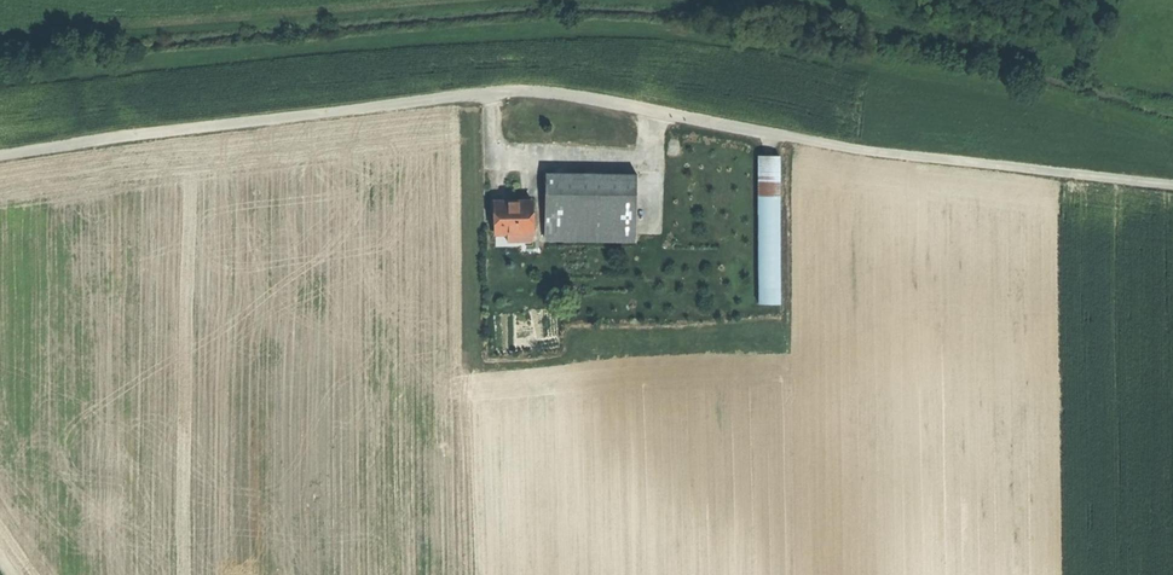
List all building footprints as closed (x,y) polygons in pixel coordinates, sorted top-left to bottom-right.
[(782,302),(779,153),(756,154),(759,303),(782,302)] [(544,177),(543,236),(634,239),(635,179),(544,177)] [(535,242),(533,202),(494,204),(496,237),(509,236),(509,243),(535,242)]
